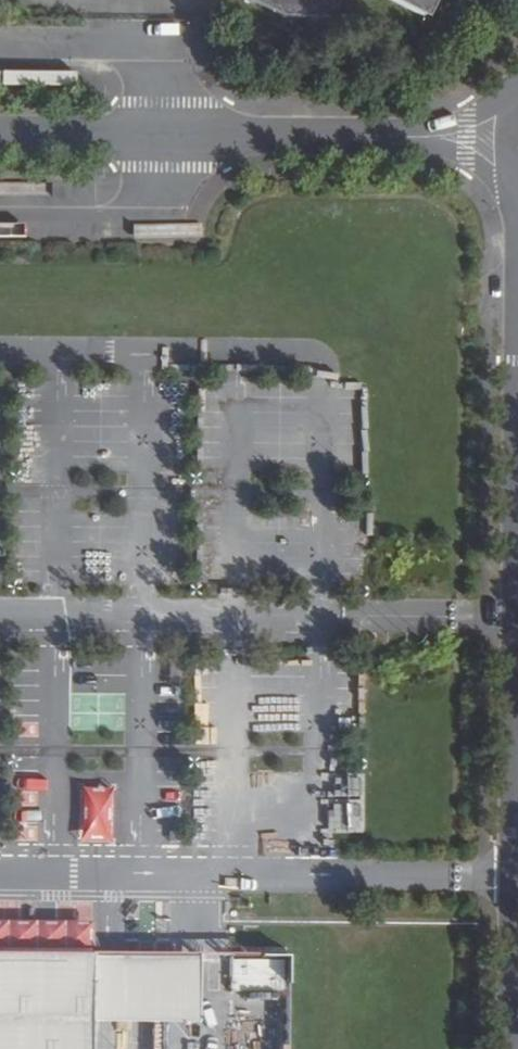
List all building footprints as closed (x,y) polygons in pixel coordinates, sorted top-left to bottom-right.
[(282,23),(329,23),(340,0),(237,0),(282,23)] [(422,22),(433,0),(378,0),(422,22)] [(321,773),(319,825),(358,827),(360,774),(321,773)] [(81,785),(80,840),(112,841),(113,786),(81,785)] [(41,838),(40,809),(22,810),(23,839),(41,838)] [(201,948),(92,949),(0,948),(0,1048),(93,1048),(93,1014),(201,1014),(201,948)] [(290,996),(289,951),(230,952),(231,997),(290,996)]
